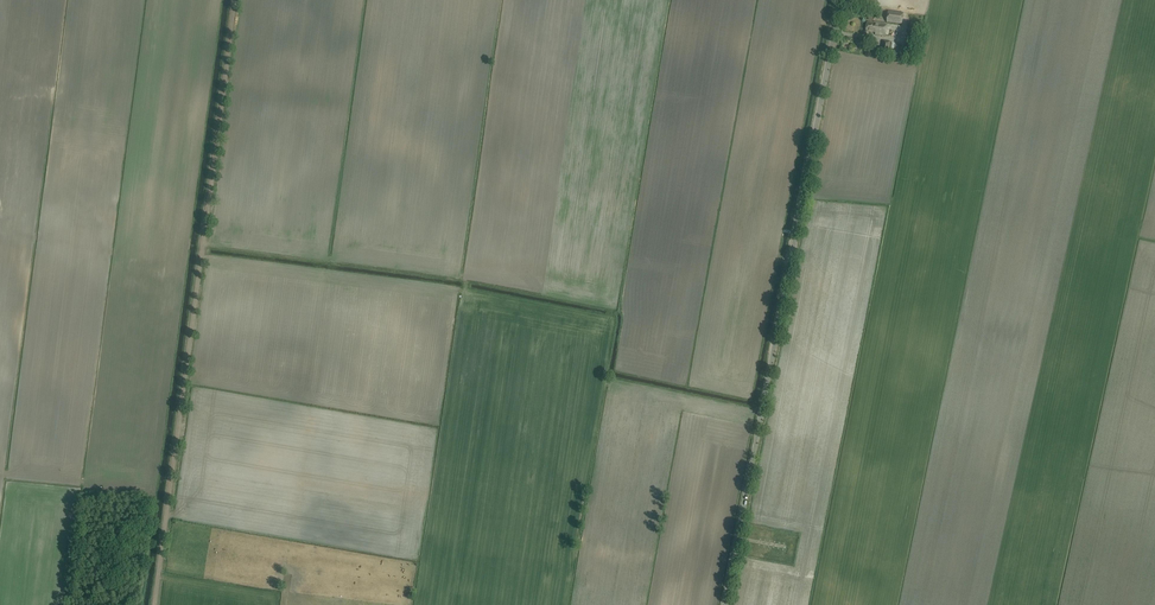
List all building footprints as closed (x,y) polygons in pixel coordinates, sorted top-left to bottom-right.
[(902,24),(903,13),(888,11),(887,22),(902,24)] [(874,23),(868,22),(866,31),(876,33),(875,35),(885,36),(887,24),(874,22),(874,23)] [(888,54),(890,42),(883,41),(881,53),(888,54)]
